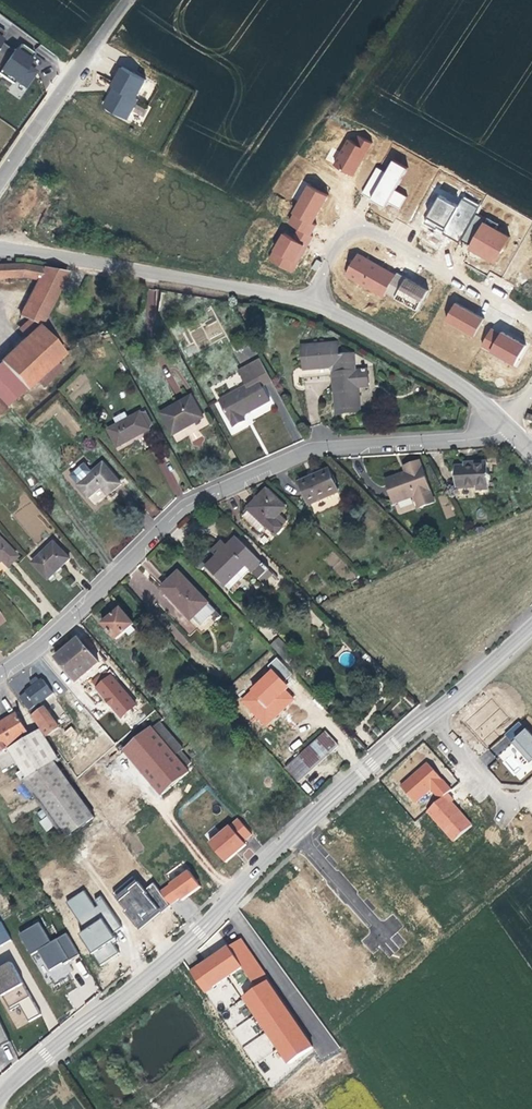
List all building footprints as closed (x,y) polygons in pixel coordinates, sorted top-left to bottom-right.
[(146,80),(122,67),(111,85),(114,87),(102,107),(127,121),(138,102),(135,100),(146,80)] [(352,177),(371,143),(352,132),(332,165),(352,177)] [(385,172),(374,167),(361,195),(385,206),(386,203),(400,209),(406,196),(395,191),(406,168),(390,160),(385,172)] [(284,228),(282,227),(267,262),(293,274),(316,225),(313,224),(327,194),(304,184),(284,228)] [(437,194),(423,224),(461,241),(478,204),(462,197),(459,204),(437,194)] [(497,264),(508,235),(479,223),(467,252),(497,264)] [(414,313),(427,291),(356,252),(344,275),(414,313)] [(67,273),(43,268),(22,264),(21,274),(0,275),(0,278),(22,277),(37,280),(20,316),(40,326),(45,316),(67,273)] [(22,264),(0,265),(0,275),(21,274),(22,264)] [(472,337),(483,318),(453,302),(443,321),(472,337)] [(9,403),(35,380),(55,362),(64,354),(38,325),(16,345),(0,360),(0,393),(9,403)] [(479,346),(513,366),(525,346),(491,326),(479,346)] [(85,338),(76,341),(78,347),(87,344),(85,338)] [(339,341),(304,342),(304,364),(330,363),(334,369),(333,369),(335,409),(341,409),(356,408),(355,383),(366,382),(365,368),(354,368),(353,352),(339,352),(339,341)] [(251,366),(263,387),(273,382),(261,361),(251,366)] [(63,370),(55,362),(35,380),(43,388),(63,370)] [(239,372),(247,388),(221,402),(235,428),(240,425),(246,422),(244,417),(271,402),(263,387),(251,366),(239,372)] [(2,409),(9,403),(0,393),(0,406),(2,409)] [(197,413),(200,411),(192,397),(162,414),(174,436),(198,422),(201,420),(197,413)] [(134,438),(150,430),(141,413),(109,430),(118,447),(134,438)] [(415,497),(419,508),(434,503),(420,462),(404,468),(406,473),(386,480),(394,504),(415,497)] [(463,468),(455,468),(456,489),(476,488),(476,485),(488,485),(487,463),(469,464),(469,467),(463,468)] [(103,464),(78,486),(88,498),(102,487),(109,495),(113,492),(121,485),(103,464)] [(316,476),(300,483),(309,505),(338,493),(329,471),(316,476)] [(286,509),(267,490),(257,501),(249,509),(251,511),(269,528),(277,536),(283,529),(282,528),(287,523),(280,515),(286,509)] [(32,544),(51,535),(34,501),(15,511),(32,544)] [(269,528),(251,511),(245,517),(263,534),(269,528)] [(272,574),(237,539),(228,547),(225,551),(220,546),(213,554),(217,558),(207,568),(225,587),(226,586),(246,567),(250,572),(262,583),(272,574)] [(15,556),(0,541),(0,562),(4,566),(15,556)] [(54,543),(33,563),(49,580),(59,571),(70,560),(54,543)] [(198,558),(192,563),(200,572),(206,567),(198,558)] [(250,572),(246,567),(226,586),(233,594),(242,585),(239,582),(250,572)] [(209,603),(179,572),(169,582),(162,589),(192,620),(193,620),(209,604),(209,603)] [(209,604),(193,620),(200,627),(216,612),(209,604)] [(134,625),(120,610),(110,618),(103,624),(116,640),(134,625)] [(270,645),(285,659),(293,651),(277,637),(270,645)] [(65,650),(56,658),(76,682),(99,663),(78,639),(65,650)] [(354,664),(347,660),(344,666),(351,670),(354,664)] [(266,728),(294,697),(285,689),(289,685),(269,668),(238,702),(266,728)] [(136,706),(111,677),(97,689),(122,718),(136,706)] [(32,689),(21,698),(31,711),(54,693),(44,680),(32,689)] [(33,716),(48,738),(64,725),(49,704),(33,716)] [(26,709),(16,714),(30,736),(8,748),(27,778),(26,783),(66,838),(94,817),(54,762),(58,759),(40,730),(40,729),(26,709)] [(16,714),(0,724),(0,753),(8,748),(30,736),(16,714)] [(520,780),(531,769),(531,736),(518,721),(489,748),(520,780)] [(160,723),(153,729),(175,757),(181,752),(183,750),(160,723)] [(332,728),(300,757),(311,770),(343,740),(332,728)] [(175,757),(153,729),(125,752),(162,795),(188,772),(185,769),(175,757)] [(175,757),(185,769),(191,764),(181,752),(175,757)] [(446,792),(450,789),(427,761),(398,785),(414,803),(430,790),(437,799),(424,810),(452,842),(473,824),(446,792)] [(39,821),(46,832),(53,827),(47,816),(39,821)] [(206,842),(223,862),(254,837),(237,817),(206,842)] [(198,850),(176,868),(194,893),(220,875),(198,850)] [(158,878),(136,895),(154,929),(181,907),(158,878)] [(78,930),(98,965),(120,952),(109,933),(120,927),(103,897),(92,903),(85,890),(67,900),(82,928),(78,930)] [(11,939),(1,920),(0,920),(0,945),(11,939)] [(40,923),(20,935),(31,955),(39,952),(50,971),(64,962),(66,965),(82,956),(68,934),(52,943),(40,923)] [(234,929),(194,965),(214,991),(233,976),(297,1063),(321,1048),(234,929)] [(0,980),(0,1006),(17,1035),(43,1018),(14,972),(0,980)] [(232,1030),(241,1044),(258,1033),(249,1019),(232,1030)]
